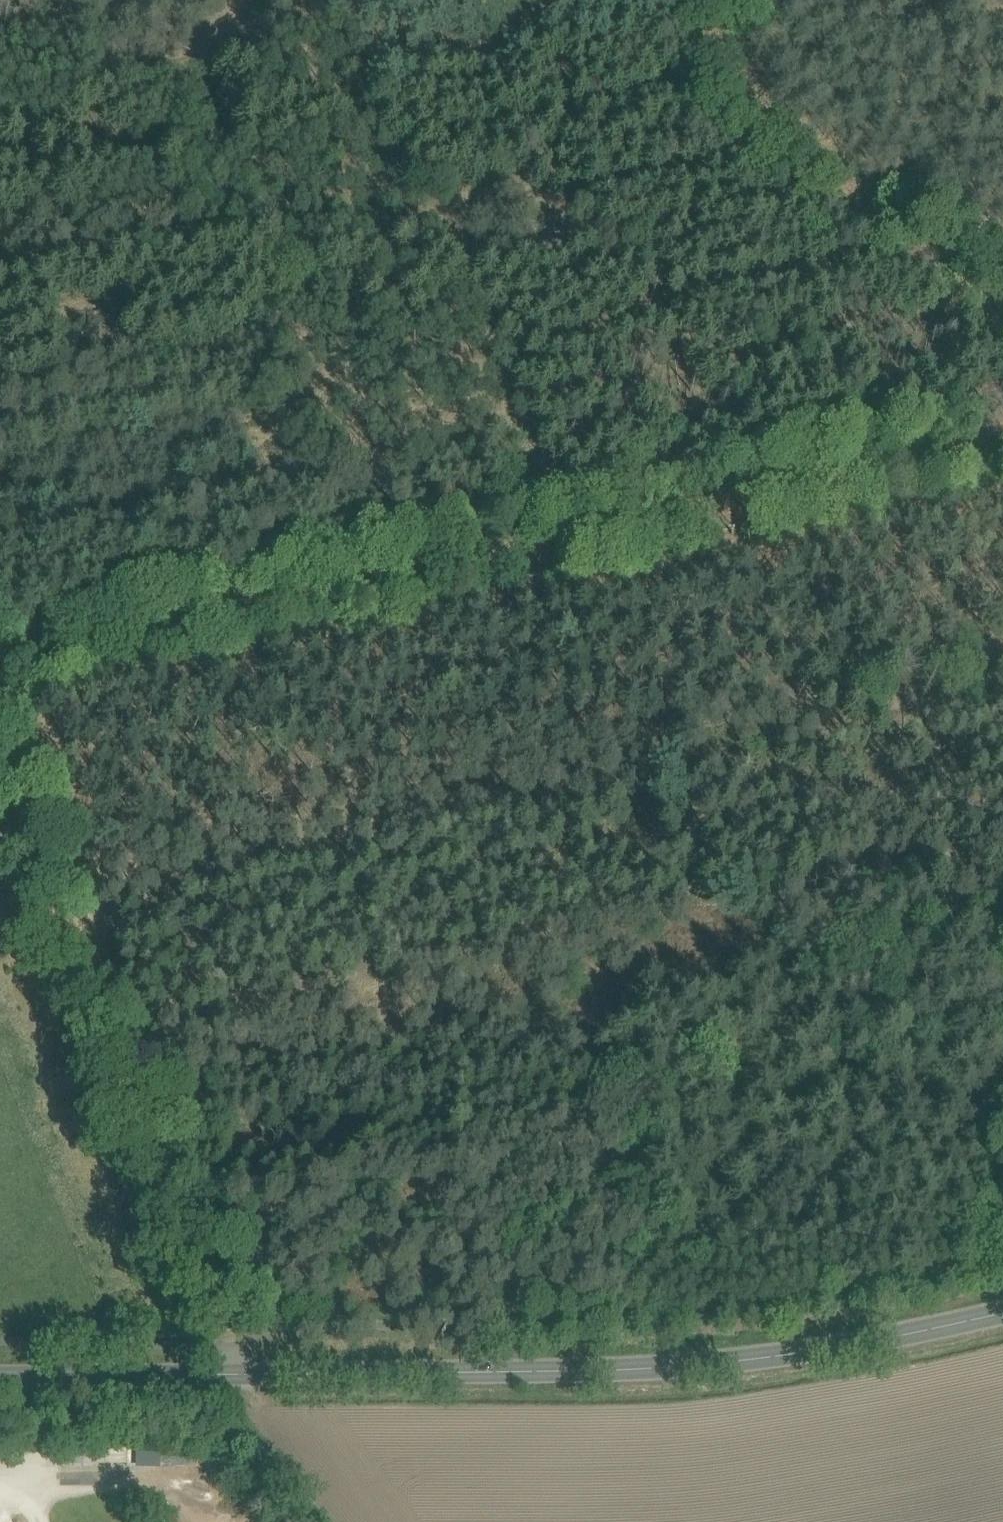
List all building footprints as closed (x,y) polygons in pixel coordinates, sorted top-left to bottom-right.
[(144,1455),(144,1467),(163,1468),(164,1456),(144,1455)]
